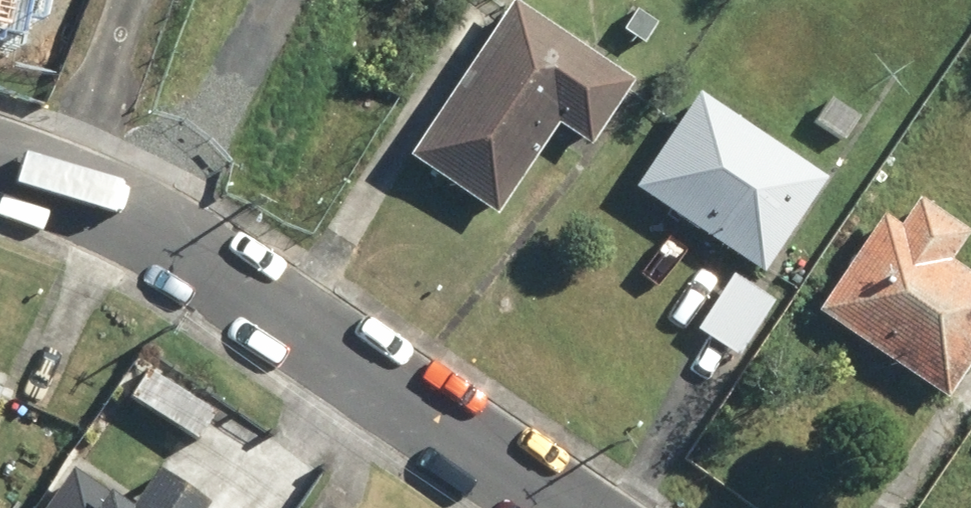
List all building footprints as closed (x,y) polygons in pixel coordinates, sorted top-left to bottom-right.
[(20,32),(26,0),(0,0),(0,27),(20,32)] [(653,0),(636,0),(612,37),(643,57),(672,12),(653,0)] [(627,94),(499,6),(390,164),(483,228),(545,137),(580,162),(627,94)] [(864,120),(828,89),(798,125),(834,156),(864,120)] [(812,183),(687,96),(618,194),(742,281),(812,183)] [(885,233),(869,222),(800,320),(929,409),(970,349),(970,293),(935,268),(956,237),(907,202),(885,233)] [(769,302),(725,275),(686,337),(730,364),(769,302)] [(0,374),(0,416),(16,382),(0,374)] [(226,491),(167,455),(143,493),(78,453),(43,507),(215,507),(226,491)]
